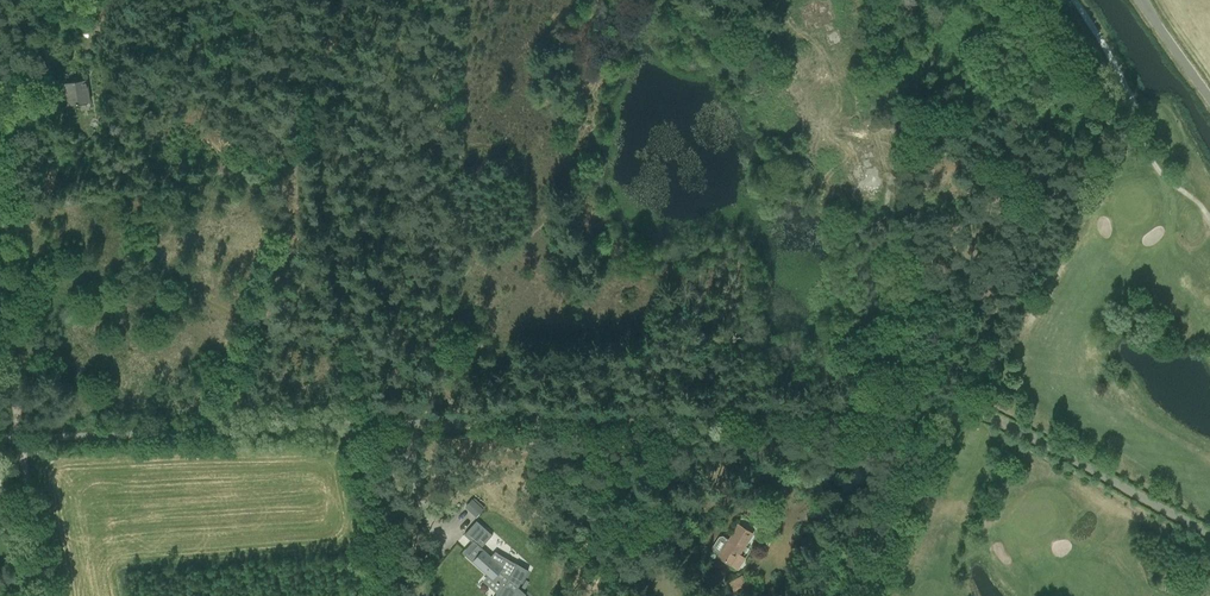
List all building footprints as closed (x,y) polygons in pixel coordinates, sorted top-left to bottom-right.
[(69,106),(90,102),(86,80),(77,81),(65,83),(69,106)] [(870,174),(859,180),(868,195),(879,189),(870,174)] [(466,509),(481,516),(486,505),(471,499),(466,509)] [(464,535),(475,544),(466,554),(471,559),(472,558),(473,560),(473,561),(493,579),(494,578),(498,582),(497,583),(498,584),(499,583),(503,587),(498,595),(522,595),(521,595),(523,593),(525,595),(526,595),(519,589),(518,588),(528,570),(517,564),(516,564),(495,552),(490,557),(481,548),(492,535),(477,521),(464,535)] [(746,544),(753,534),(739,525),(729,540),(722,536),(719,537),(712,548),(713,551),(719,556),(739,568),(746,558),(740,555),(746,544)] [(749,590),(738,571),(724,578),(735,595),(739,595),(749,590)]
